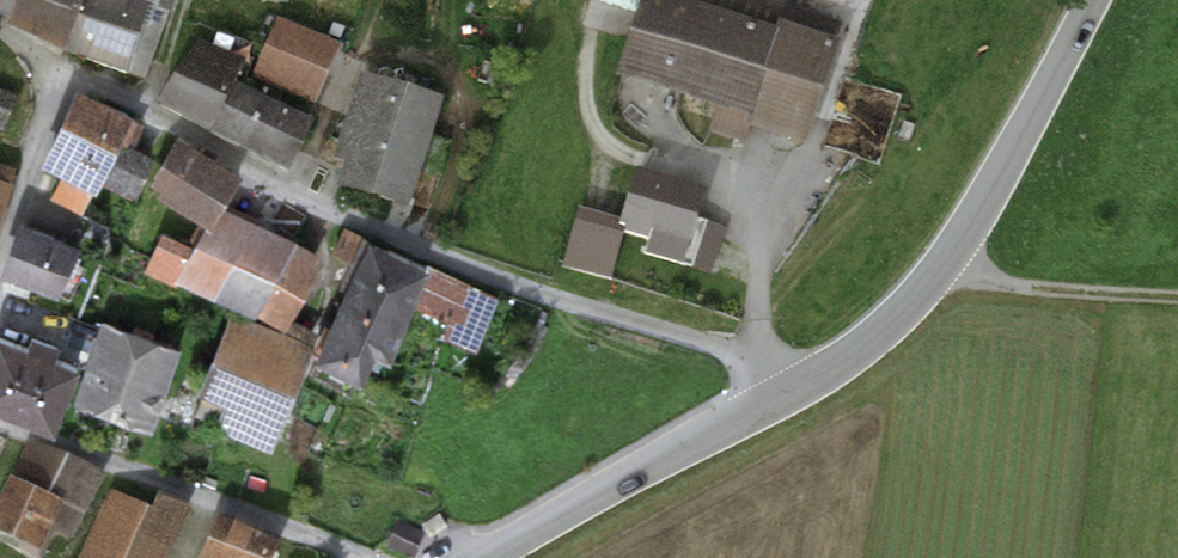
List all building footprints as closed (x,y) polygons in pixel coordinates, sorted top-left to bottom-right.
[(63,63),(87,0),(20,0),(7,30),(63,63)] [(101,0),(87,0),(63,63),(126,88),(149,17),(101,0)] [(149,17),(168,23),(175,0),(101,0),(149,17)] [(615,82),(719,117),(714,132),(752,144),(756,131),(809,149),(843,47),(835,45),(780,27),(777,35),(671,0),(642,0),(615,82)] [(768,0),(671,0),(777,35),(780,27),(835,45),(842,24),(768,0)] [(341,52),(278,23),(251,81),(314,110),(341,52)] [(198,47),(159,106),(211,141),(233,90),(243,65),(198,47)] [(443,114),(360,84),(322,191),(405,220),(443,114)] [(248,158),(275,111),(233,90),(211,141),(248,158)] [(136,120),(76,92),(60,127),(117,157),(136,120)] [(0,93),(0,135),(4,137),(20,102),(0,93)] [(312,130),(275,111),(248,158),(290,181),(312,130)] [(139,122),(106,186),(135,202),(156,161),(135,150),(148,126),(139,122)] [(117,157),(60,127),(41,167),(62,178),(50,200),(83,215),(92,194),(96,196),(117,157)] [(239,176),(176,138),(149,185),(160,191),(156,198),(207,228),(239,176)] [(0,172),(0,220),(13,177),(0,172)] [(705,197),(637,175),(621,225),(619,231),(625,233),(623,239),(646,246),(649,238),(688,251),(697,221),(705,197)] [(222,210),(182,283),(283,332),(320,257),(222,210)] [(579,212),(562,266),(610,281),(623,239),(625,233),(619,231),(621,225),(579,212)] [(688,251),(649,238),(646,246),(641,260),(683,274),(685,269),(711,278),(726,231),(697,221),(688,251)] [(73,245),(20,226),(1,278),(55,297),(73,245)] [(344,228),(330,254),(356,268),(369,241),(344,228)] [(160,235),(143,272),(174,287),(191,249),(160,235)] [(427,266),(369,241),(356,268),(327,334),(374,358),(390,368),(414,308),(451,324),(444,339),(475,352),(494,299),(427,266)] [(229,317),(214,361),(296,398),(321,337),(297,326),(282,338),(229,317)] [(100,323),(87,368),(167,394),(181,352),(100,323)] [(327,334),(316,365),(361,390),(374,358),(327,334)] [(0,341),(0,419),(55,440),(81,370),(53,360),(58,348),(31,337),(26,350),(0,341)] [(296,398),(214,361),(198,397),(223,408),(217,421),(223,424),(219,432),(271,455),(296,398)] [(167,394),(87,368),(73,410),(153,436),(167,394)] [(27,445),(0,505),(0,548),(21,557),(42,557),(52,537),(71,547),(103,480),(27,445)] [(113,498),(85,557),(175,557),(198,509),(162,492),(151,515),(113,498)] [(438,513),(421,523),(429,536),(446,525),(438,513)] [(221,519),(205,557),(277,557),(283,544),(221,519)]
